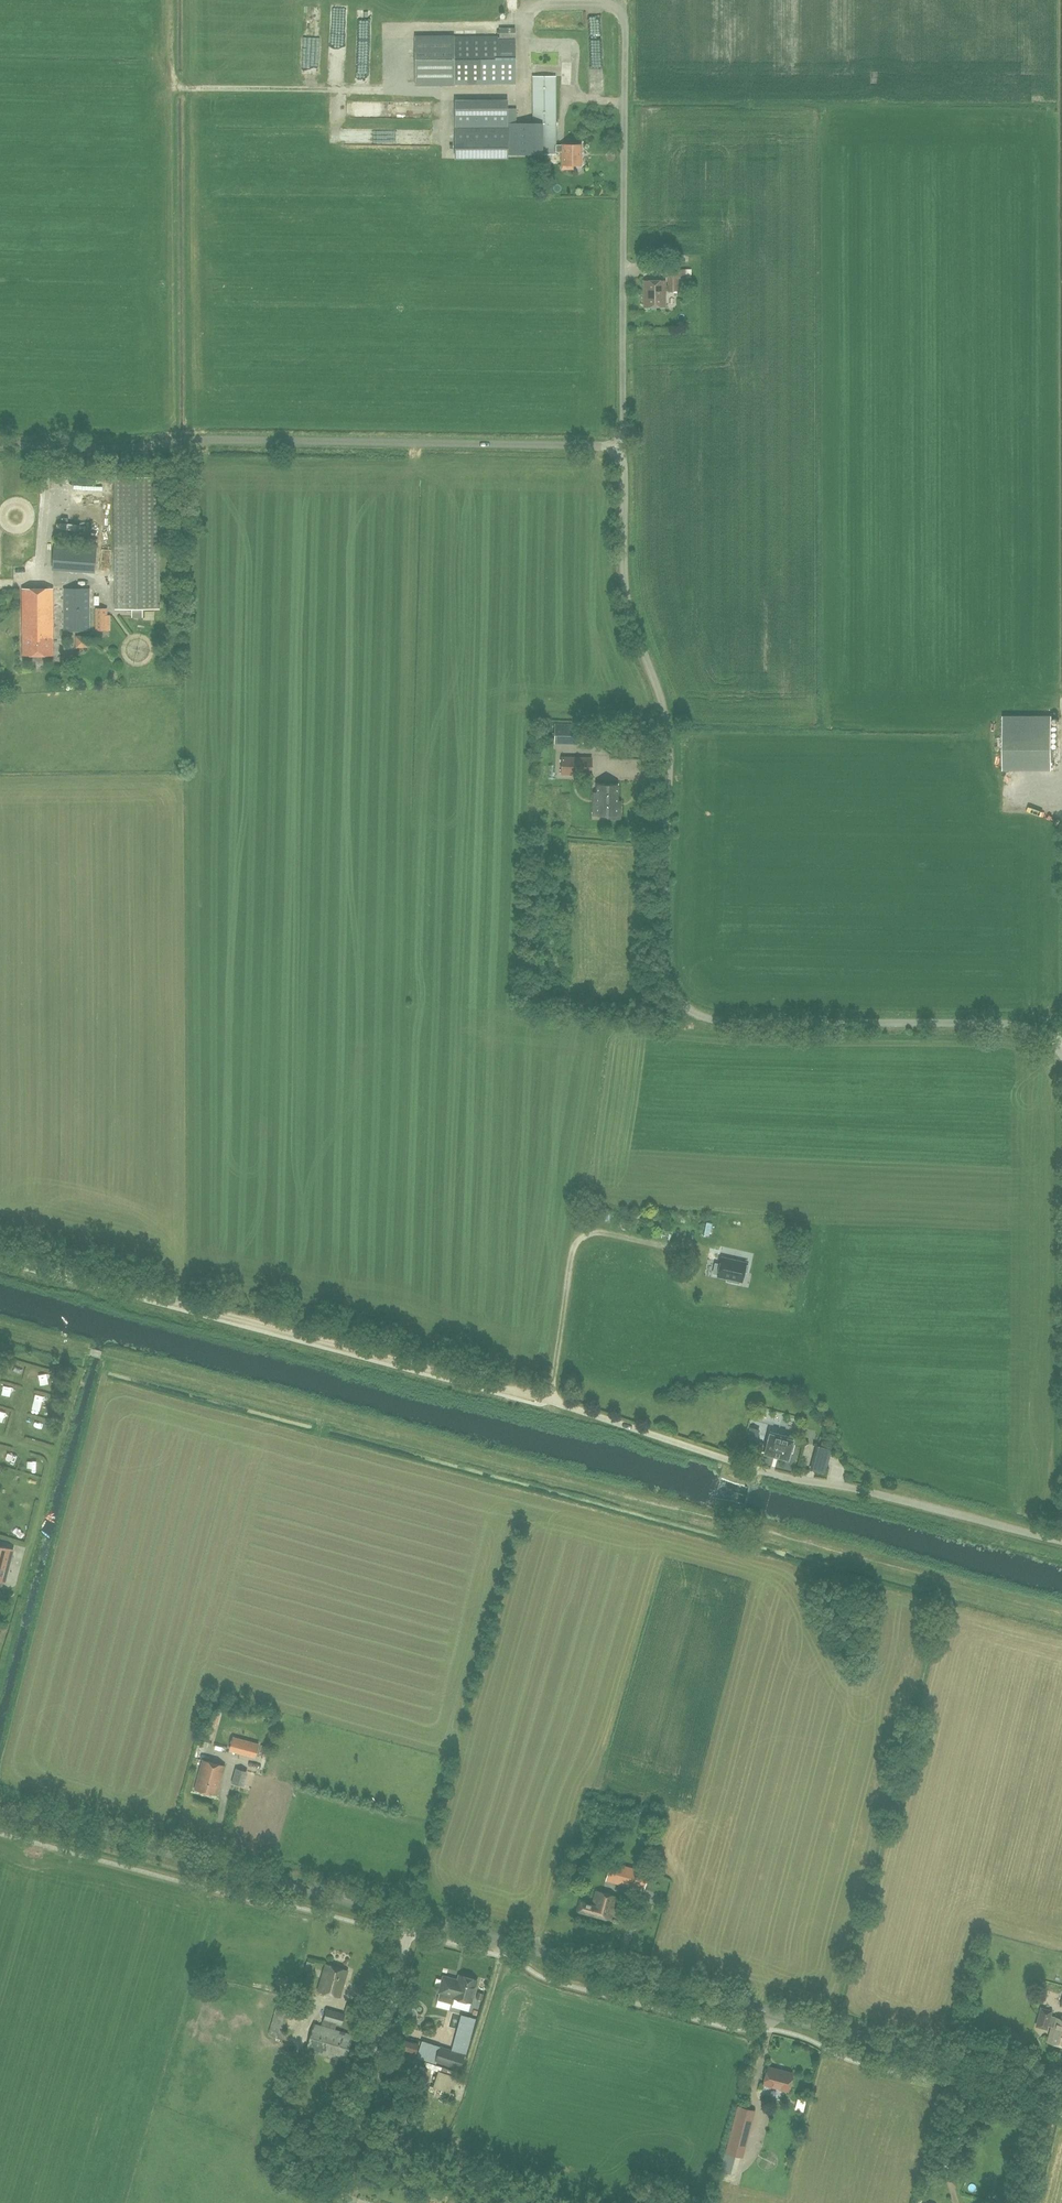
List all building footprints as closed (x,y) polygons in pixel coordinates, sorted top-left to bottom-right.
[(592,21),(594,57),(607,57),(606,21),(592,21)] [(499,28),(499,37),(498,37),(415,37),(415,84),(515,84),(515,28),(499,28)] [(596,91),(608,90),(607,63),(594,63),(596,91)] [(566,66),(566,75),(575,75),(575,66),(566,66)] [(508,108),(508,99),(454,100),(455,151),(508,150),(508,154),(556,154),(556,152),(562,152),(562,167),(573,167),(573,165),(581,165),(581,144),(567,144),(556,144),(556,76),(533,76),(533,123),(516,123),(516,108),(508,108)] [(644,281),(644,307),(665,307),(665,290),(668,290),(668,291),(678,291),(678,278),(681,278),(681,269),(668,269),(668,286),(665,286),(665,280),(644,281)] [(159,477),(115,477),(115,609),(132,609),(132,617),(143,617),(143,609),(159,609),(159,477)] [(96,549),(54,546),(52,567),(95,570),(96,549)] [(53,656),(53,588),(22,589),(23,656),(53,656)] [(64,630),(89,630),(89,588),(64,588),(64,630)] [(96,609),(96,629),(107,628),(107,609),(96,609)] [(145,620),(154,620),(154,611),(145,612),(145,620)] [(80,638),(80,647),(91,647),(91,638),(80,638)] [(1052,716),(1003,716),(1003,770),(1052,770),(1052,716)] [(557,722),(556,739),(583,740),(583,723),(557,722)] [(561,773),(581,774),(582,757),(562,756),(561,773)] [(608,815),(608,818),(620,819),(620,806),(617,806),(617,786),(598,785),(597,794),(600,794),(599,804),(594,804),(593,815),(608,815)] [(715,1264),(713,1274),(718,1275),(718,1276),(733,1279),(732,1282),(739,1284),(740,1281),(742,1281),(744,1272),(747,1272),(748,1266),(745,1265),(746,1263),(722,1258),(720,1265),(715,1264)] [(7,1374),(18,1374),(19,1365),(8,1365),(7,1374)] [(43,1383),(42,1390),(52,1392),(54,1385),(43,1383)] [(0,1408),(0,1415),(7,1417),(9,1411),(0,1408)] [(757,1441),(760,1429),(750,1427),(747,1439),(757,1441)] [(750,1441),(747,1449),(761,1453),(761,1452),(765,1453),(764,1453),(788,1460),(793,1440),(770,1434),(766,1446),(762,1445),(763,1444),(750,1441)] [(818,1446),(812,1470),(825,1473),(832,1450),(818,1446)] [(17,1460),(19,1453),(10,1450),(7,1457),(17,1460)] [(13,1550),(0,1546),(0,1574),(7,1576),(13,1550)] [(233,1738),(230,1749),(256,1757),(259,1745),(233,1738)] [(203,1759),(194,1790),(217,1796),(225,1766),(203,1759)] [(236,1768),(232,1783),(241,1785),(245,1771),(236,1768)] [(644,1890),(648,1873),(620,1865),(615,1882),(644,1890)] [(596,1890),(596,1891),(592,1904),(580,1901),(578,1911),(611,1920),(617,1896),(596,1890)] [(629,1917),(621,1915),(619,1921),(627,1923),(629,1917)] [(304,1970),(313,1971),(315,1963),(307,1961),(304,1970)] [(325,1964),(318,1992),(341,1997),(347,1969),(325,1964)] [(443,1977),(439,1992),(437,2000),(452,2004),(453,1998),(471,2002),(477,1980),(459,1975),(458,1981),(443,1977)] [(278,2000),(268,2034),(281,2038),(290,2004),(278,2000)] [(354,2004),(348,2001),(344,2012),(351,2014),(354,2004)] [(1047,2042),(1061,2046),(1061,2019),(1054,2017),(1054,2018),(1050,2017),(1051,2011),(1041,2008),(1037,2026),(1047,2028),(1047,2025),(1051,2027),(1047,2042)] [(313,2024),(306,2050),(345,2061),(353,2035),(334,2030),(336,2024),(342,2025),(345,2014),(326,2009),(321,2026),(313,2024)] [(464,2055),(473,2026),(460,2022),(452,2051),(464,2055)] [(402,2039),(399,2047),(416,2052),(418,2044),(402,2039)] [(296,2050),(297,2049),(297,2047),(296,2046),(295,2045),(294,2044),(292,2043),(291,2044),(289,2044),(288,2045),(288,2047),(288,2048),(288,2050),(289,2051),(290,2052),(291,2052),(293,2052),(294,2052),(295,2051),(296,2050)] [(435,2061),(460,2068),(464,2055),(440,2047),(435,2061)] [(427,2062),(425,2067),(420,2065),(415,2083),(427,2086),(432,2069),(459,2079),(461,2074),(427,2062)] [(793,2073),(768,2066),(763,2084),(788,2091),(793,2073)] [(738,2107),(727,2152),(742,2156),(753,2111),(738,2107)] [(433,2195),(447,2200),(449,2194),(435,2189),(435,2191),(430,2189),(429,2193),(433,2194),(433,2195)]
